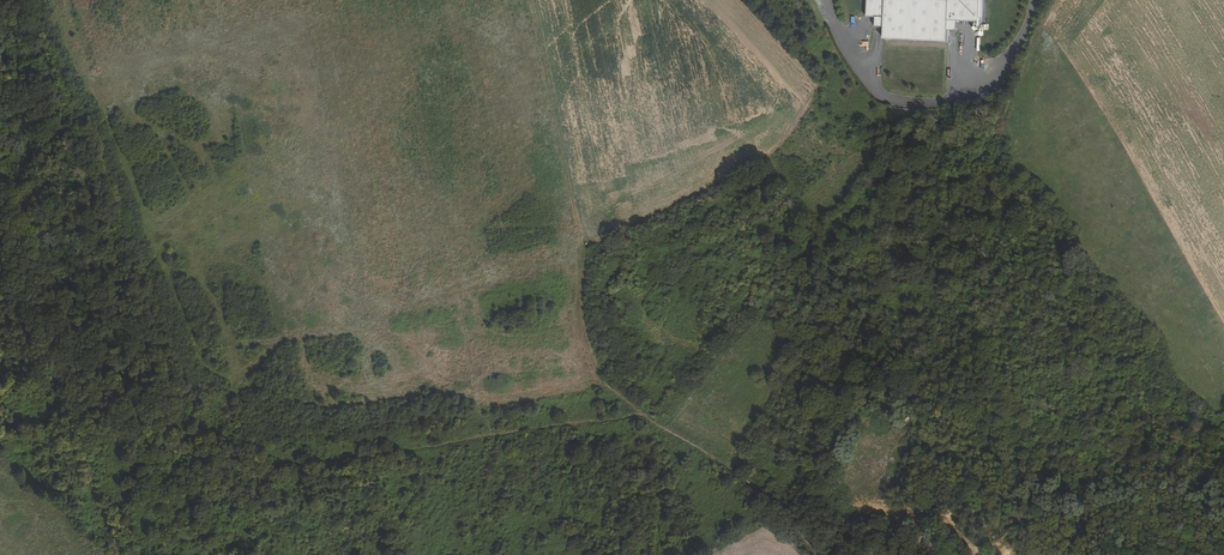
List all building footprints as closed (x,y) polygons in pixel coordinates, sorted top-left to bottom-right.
[(984,26),(985,0),(869,0),(867,21),(876,21),(875,30),(884,31),(883,42),(948,45),(948,34),(957,34),(957,25),(984,26)]
